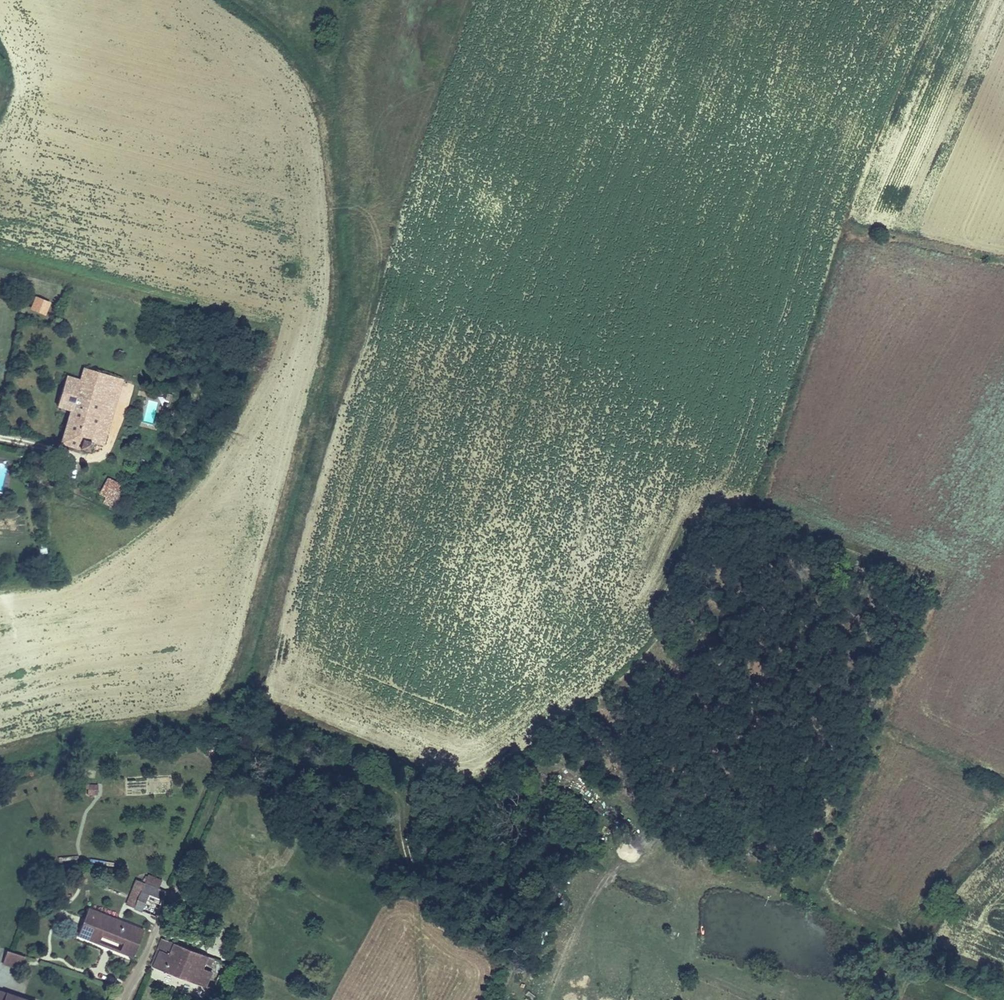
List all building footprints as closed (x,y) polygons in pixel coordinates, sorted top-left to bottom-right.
[(53,305),(39,300),(33,314),(48,319),(53,305)] [(84,378),(81,385),(75,406),(105,414),(94,452),(104,454),(123,391),(84,378)] [(81,385),(66,381),(56,417),(70,422),(62,447),(93,456),(94,452),(105,414),(75,406),(81,385)] [(107,483),(100,502),(105,513),(109,514),(121,488),(107,483)] [(126,490),(121,488),(109,514),(115,516),(126,490)] [(125,794),(169,793),(169,781),(125,782),(125,794)] [(97,785),(86,785),(86,796),(98,796),(97,785)] [(158,919),(169,893),(137,882),(126,907),(158,919)] [(78,956),(96,911),(85,907),(66,946),(64,950),(78,956)] [(152,935),(96,911),(78,956),(98,964),(105,947),(119,953),(113,971),(135,979),(152,935)] [(66,946),(76,925),(68,921),(57,942),(66,946)] [(226,967),(167,944),(156,972),(216,996),(221,983),(234,987),(239,976),(225,971),(226,967)] [(105,947),(98,964),(113,971),(119,953),(105,947)]
